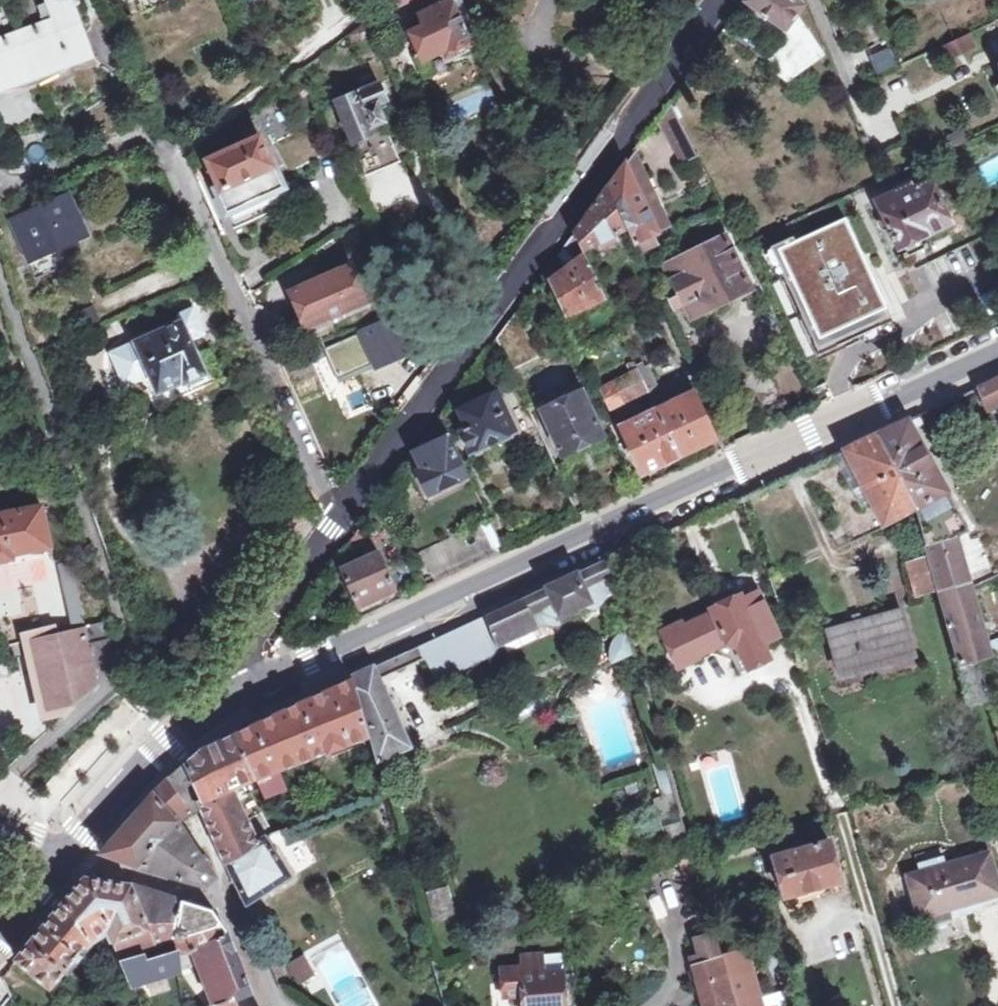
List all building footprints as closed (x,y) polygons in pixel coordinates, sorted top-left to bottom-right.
[(72,0),(54,0),(35,7),(42,24),(20,32),(0,39),(0,92),(37,77),(92,56),(72,0)] [(449,2),(449,0),(448,0),(443,2),(442,0),(427,0),(419,4),(421,8),(416,9),(423,27),(409,33),(418,54),(412,57),(422,79),(454,65),(448,52),(469,43),(461,27),(449,2)] [(449,2),(461,27),(469,23),(458,0),(453,0),(449,2)] [(781,70),(776,75),(786,84),(824,54),(797,12),(802,6),(793,0),(744,0),(781,29),(773,41),(763,56),(781,70)] [(967,35),(940,47),(946,60),(972,47),(967,35)] [(890,50),(870,59),(879,79),(899,69),(890,50)] [(400,163),(391,140),(386,128),(377,104),(387,101),(378,82),(335,101),(356,154),(365,177),(400,163)] [(670,103),(659,117),(682,165),(696,158),(670,103)] [(233,230),(290,205),(272,163),(270,164),(259,140),(207,161),(219,188),(215,189),(233,230)] [(633,153),(624,164),(652,226),(663,221),(633,153)] [(607,188),(573,234),(581,252),(627,229),(638,253),(659,242),(652,226),(624,164),(607,188)] [(366,179),(379,209),(412,194),(399,165),(366,179)] [(901,245),(906,256),(928,245),(924,236),(949,223),(929,181),(912,189),(908,184),(875,200),(881,212),(897,247),(901,245)] [(33,279),(67,264),(63,253),(60,245),(77,237),(84,234),(67,196),(12,221),(28,259),(25,261),(33,279)] [(840,217),(757,255),(778,302),(790,297),(814,350),(886,318),(840,217)] [(561,273),(583,256),(581,252),(573,234),(554,259),(561,273)] [(722,235),(662,264),(689,318),(749,287),(722,235)] [(927,265),(938,292),(983,272),(971,246),(927,265)] [(603,297),(583,256),(561,273),(551,281),(567,315),(603,297)] [(348,268),(291,292),(306,329),(364,305),(348,268)] [(395,320),(325,350),(337,379),(373,363),(376,370),(414,353),(408,339),(420,334),(407,303),(390,311),(395,320)] [(182,381),(184,385),(206,375),(197,355),(191,344),(188,335),(181,320),(133,342),(152,383),(157,392),(182,381)] [(510,334),(500,342),(511,358),(522,350),(510,334)] [(638,372),(637,370),(633,362),(629,364),(633,374),(638,372)] [(638,372),(633,374),(601,389),(610,407),(646,389),(655,385),(646,366),(637,370),(638,372)] [(978,387),(989,409),(997,405),(997,377),(978,387)] [(708,402),(702,388),(696,391),(703,405),(708,402)] [(581,391),(540,410),(561,456),(602,436),(581,391)] [(469,454),(513,433),(496,393),(457,410),(465,428),(459,431),(469,454)] [(714,438),(692,393),(686,396),(656,411),(620,428),(642,473),(677,456),(714,438)] [(845,449),(857,472),(873,501),(885,524),(916,508),(930,555),(907,562),(918,595),(940,589),(959,655),(962,664),(978,660),(991,656),(991,654),(990,651),(971,586),(957,536),(968,530),(908,419),(880,432),(845,449)] [(417,471),(427,493),(428,496),(468,476),(449,435),(415,450),(414,452),(422,469),(417,471)] [(427,493),(417,471),(410,474),(420,496),(427,493)] [(873,501),(857,472),(846,477),(862,506),(873,501)] [(13,559),(12,554),(50,546),(40,505),(0,513),(0,561),(13,559)] [(433,584),(503,551),(489,522),(418,554),(427,576),(429,575),(433,584)] [(377,553),(341,571),(358,607),(395,590),(377,553)] [(498,643),(541,623),(551,624),(557,623),(563,621),(560,615),(589,601),(593,609),(599,604),(604,598),(607,593),(609,588),(607,582),(605,578),(613,575),(608,556),(485,614),(455,628),(470,659),(499,645),(498,643)] [(94,667),(90,645),(89,642),(73,563),(60,565),(73,630),(59,633),(74,706),(98,684),(94,667)] [(736,646),(748,669),(771,659),(764,643),(780,636),(758,591),(743,597),(740,593),(710,607),(712,611),(682,625),(681,621),(660,631),(678,666),(698,656),(697,654),(709,649),(726,641),(736,646)] [(879,666),(898,660),(896,654),(913,649),(903,609),(829,630),(840,670),(877,659),(879,666)] [(621,632),(617,635),(612,639),(611,644),(610,649),(611,656),(613,662),(635,652),(628,629),(621,632)] [(110,641),(90,645),(94,667),(115,663),(110,641)] [(726,641),(709,649),(715,662),(729,663),(735,676),(748,669),(736,646),(726,641)] [(418,645),(373,666),(379,677),(423,657),(418,645)] [(978,660),(962,664),(972,701),(990,696),(985,681),(978,660)] [(379,677),(373,666),(355,674),(379,760),(410,745),(379,677)] [(265,780),(267,785),(269,789),(282,784),(279,777),(277,770),(289,766),(301,761),(367,736),(350,679),(249,727),(234,734),(204,748),(199,750),(185,764),(169,778),(152,794),(121,830),(102,852),(204,883),(216,876),(176,821),(192,811),(202,804),(226,861),(245,905),(289,875),(265,836),(270,834),(257,809),(248,793),(242,784),(251,780),(253,785),(265,780)] [(265,780),(253,785),(259,799),(267,794),(265,786),(267,785),(265,780)] [(807,891),(841,881),(830,840),(774,857),(789,906),(810,900),(807,891)] [(910,876),(921,917),(997,895),(997,883),(990,854),(910,876)] [(175,953),(178,953),(194,953),(215,1005),(214,1005),(233,1005),(231,1002),(252,994),(229,936),(213,909),(181,898),(131,884),(84,878),(16,959),(50,987),(73,958),(78,962),(82,956),(78,952),(86,943),(108,926),(115,941),(121,957),(151,948),(162,944),(173,941),(177,940),(176,950),(175,953)] [(425,888),(429,918),(454,915),(450,885),(425,888)] [(721,955),(720,949),(716,936),(697,942),(704,963),(693,966),(705,1005),(735,1005),(721,955)] [(162,944),(151,948),(154,957),(144,959),(143,955),(123,961),(128,975),(133,987),(179,972),(178,953),(175,953),(176,950),(165,953),(162,944)] [(721,955),(735,1005),(761,1005),(744,948),(721,955)] [(285,962),(297,984),(315,974),(303,952),(285,962)] [(544,958),(544,954),(522,956),(522,966),(501,969),(503,997),(517,995),(522,994),(523,1005),(565,1005),(563,971),(560,972),(545,973),(544,958)] [(559,957),(544,958),(545,973),(560,972),(559,963),(559,957)] [(289,999),(299,1005),(301,1005),(305,1000),(294,992),(289,999)]
